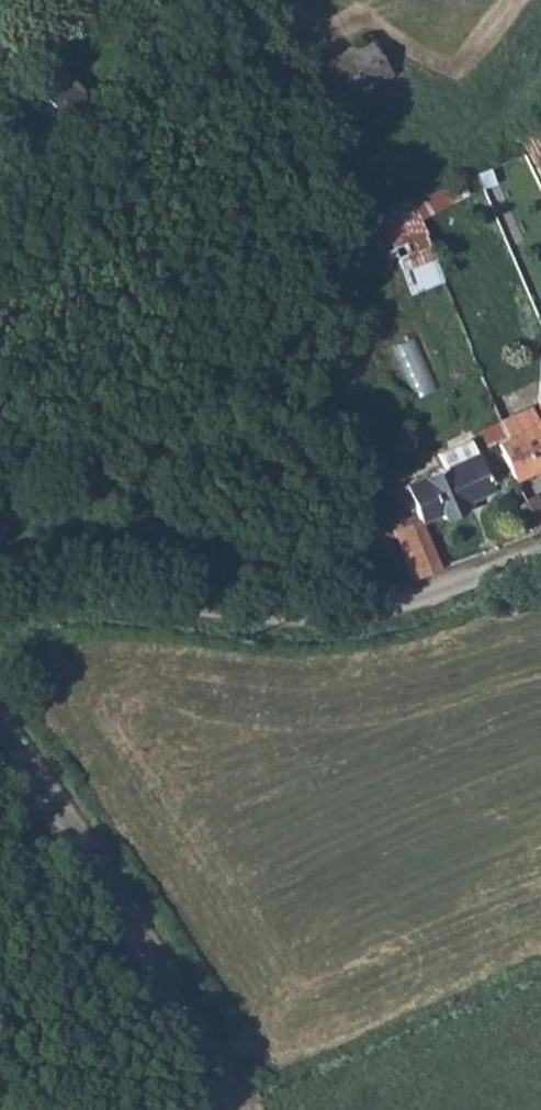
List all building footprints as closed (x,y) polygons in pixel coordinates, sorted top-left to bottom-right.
[(310,73),(334,110),(390,74),(366,37),(310,73)] [(519,136),(540,180),(540,126),(519,136)] [(489,168),(476,173),(481,186),(494,182),(489,168)] [(411,201),(419,218),(441,206),(435,191),(411,201)] [(378,212),(396,255),(410,291),(443,278),(419,218),(411,201),(409,195),(378,212)] [(367,217),(385,260),(396,255),(378,212),(367,217)] [(395,344),(410,382),(429,375),(414,337),(395,344)] [(530,408),(500,422),(506,439),(497,443),(513,479),(540,466),(540,430),(538,424),(530,408)] [(461,503),(492,489),(470,440),(437,453),(443,466),(388,491),(397,509),(413,504),(418,519),(420,521),(440,512),(443,517),(464,508),(461,503)] [(418,519),(393,530),(412,579),(441,568),(420,521),(418,519)] [(536,522),(527,526),(531,534),(540,531),(536,522)]
